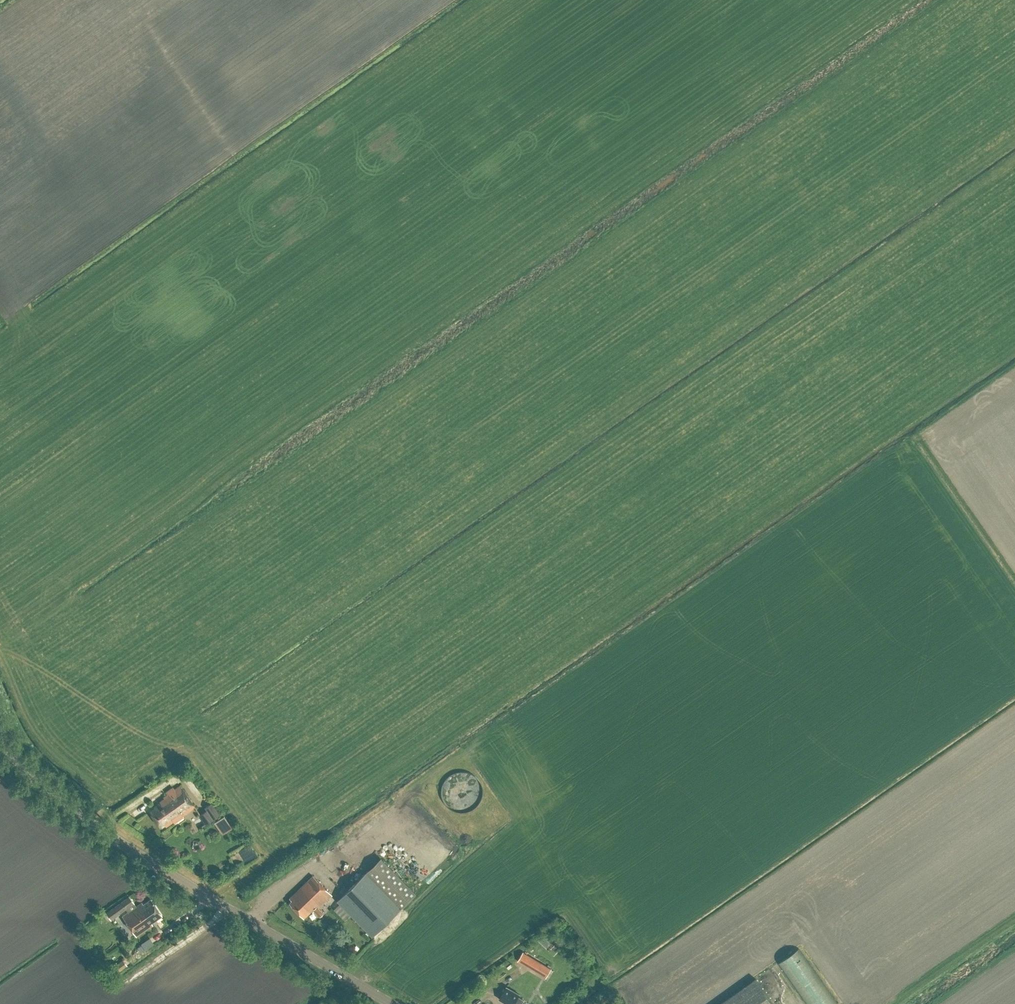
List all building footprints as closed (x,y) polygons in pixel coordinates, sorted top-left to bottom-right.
[(482,789),(480,782),(475,776),(469,772),(463,771),(456,772),(449,775),(444,780),(442,786),(441,793),(443,800),(447,806),(453,810),(460,811),(467,811),(474,807),(478,802),(481,796),(482,789)] [(151,810),(161,824),(164,822),(167,825),(174,820),(175,822),(183,816),(182,814),(195,805),(181,784),(175,788),(173,786),(167,790),(168,792),(164,795),(165,797),(160,800),(161,801),(155,805),(155,807),(151,810)] [(206,809),(199,814),(205,823),(220,813),(212,801),(204,806),(206,809)] [(336,900),(371,936),(416,892),(381,857),(336,900)] [(289,903),(303,918),(312,909),(319,916),(323,913),(317,907),(331,894),(313,875),(289,898),(291,900),(289,903)] [(330,890),(335,887),(330,878),(325,881),(330,890)] [(134,902),(129,894),(106,911),(111,919),(134,902)] [(142,901),(123,914),(137,935),(153,924),(151,922),(162,914),(151,898),(143,903),(142,901)] [(799,948),(778,963),(807,1003),(839,1003),(799,948)] [(518,960),(536,971),(542,962),(524,951),(518,960)] [(130,962),(125,956),(112,967),(116,972),(130,962)] [(489,980),(496,988),(505,980),(498,972),(489,980)] [(720,1003),(774,1003),(756,978),(720,1003)] [(524,999),(519,996),(520,994),(507,986),(500,999),(509,1003),(522,1003),(524,999)]
